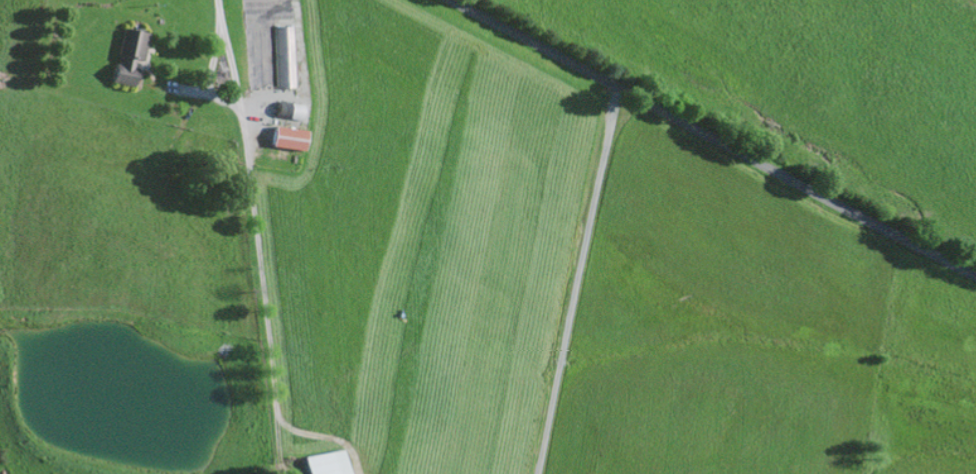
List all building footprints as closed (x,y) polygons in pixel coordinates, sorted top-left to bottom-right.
[(275,26),(276,87),(295,87),(293,25),(275,26)] [(124,26),(149,31),(143,58),(135,56),(133,65),(138,66),(134,85),(112,80),(124,26)] [(278,99),(303,103),(300,118),(275,113),(278,99)] [(275,124),(307,129),(304,148),(273,144),(275,124)] [(343,447),(349,473),(308,473),(304,455),(343,447)]
